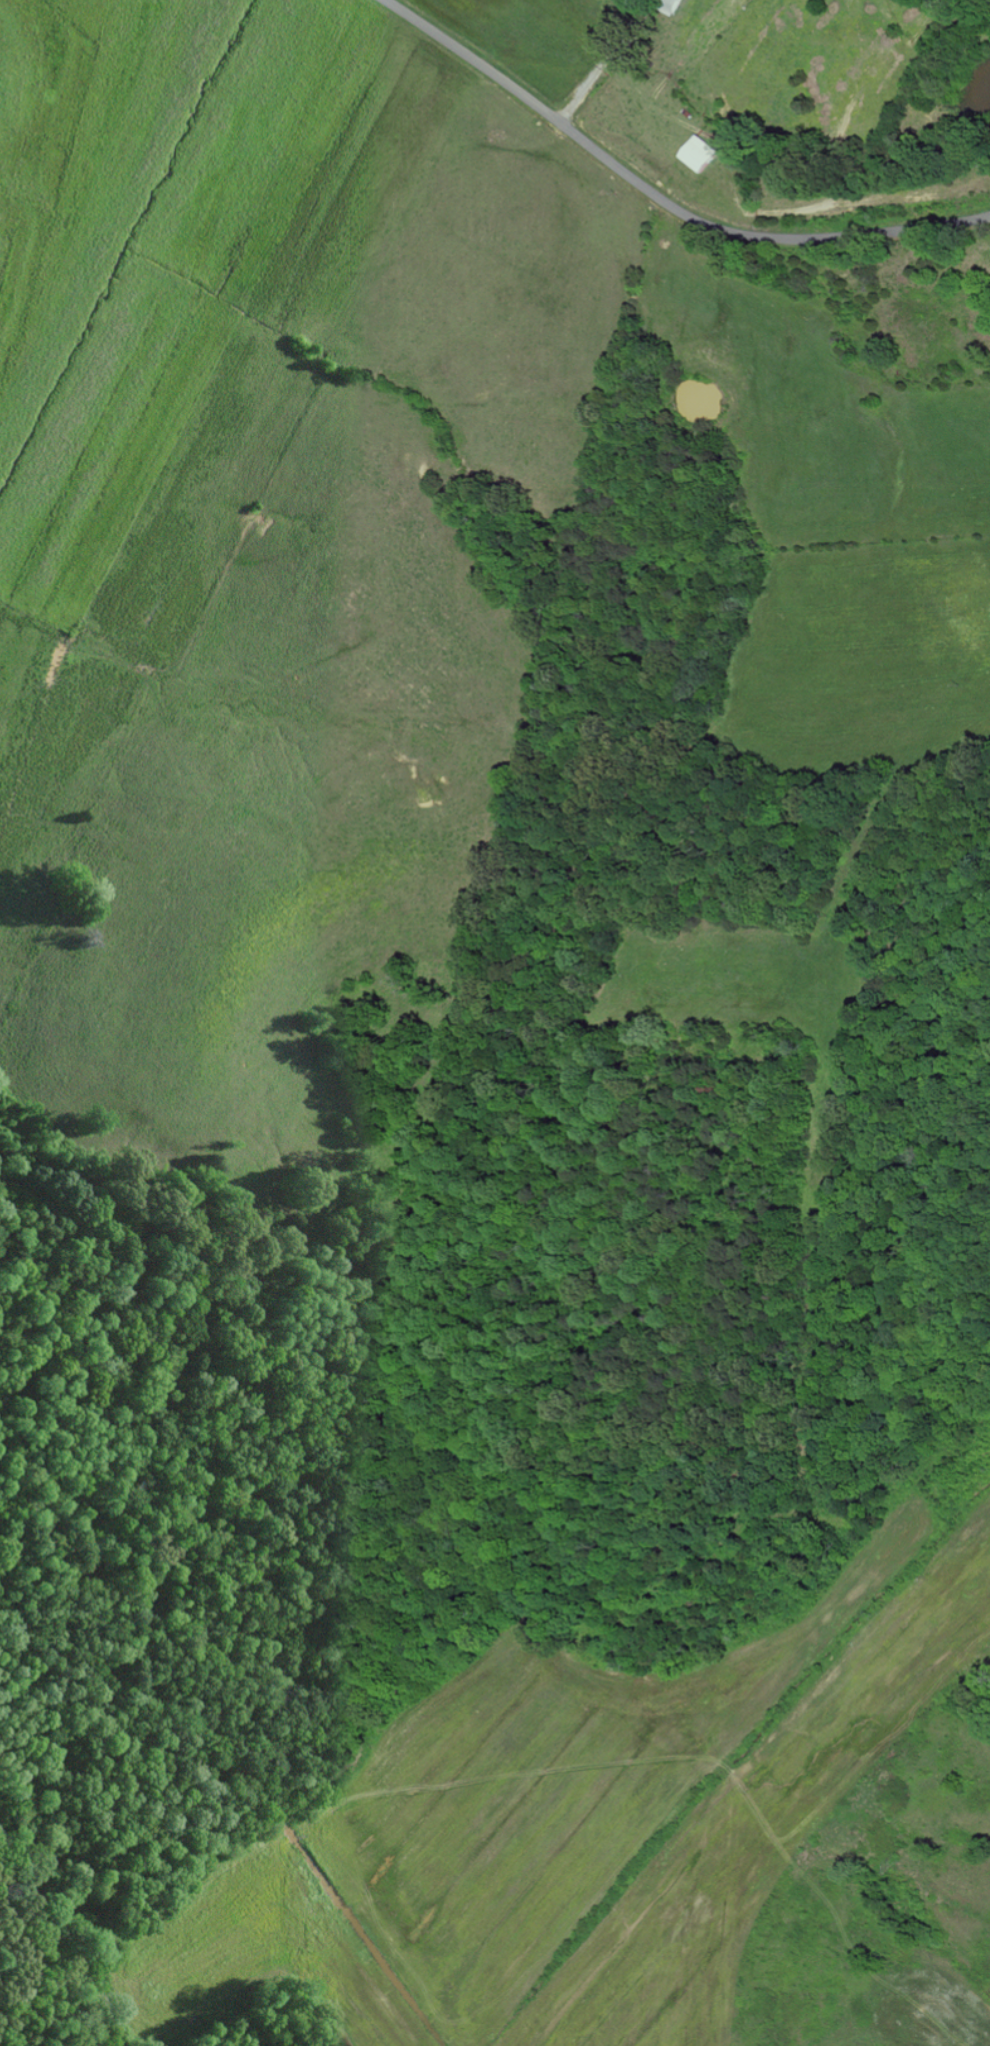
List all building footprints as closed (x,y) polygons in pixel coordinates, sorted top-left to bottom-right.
[(654,6),(657,0),(677,0),(671,14),(654,6)] [(697,133),(717,150),(700,171),(680,154),(697,133)]
